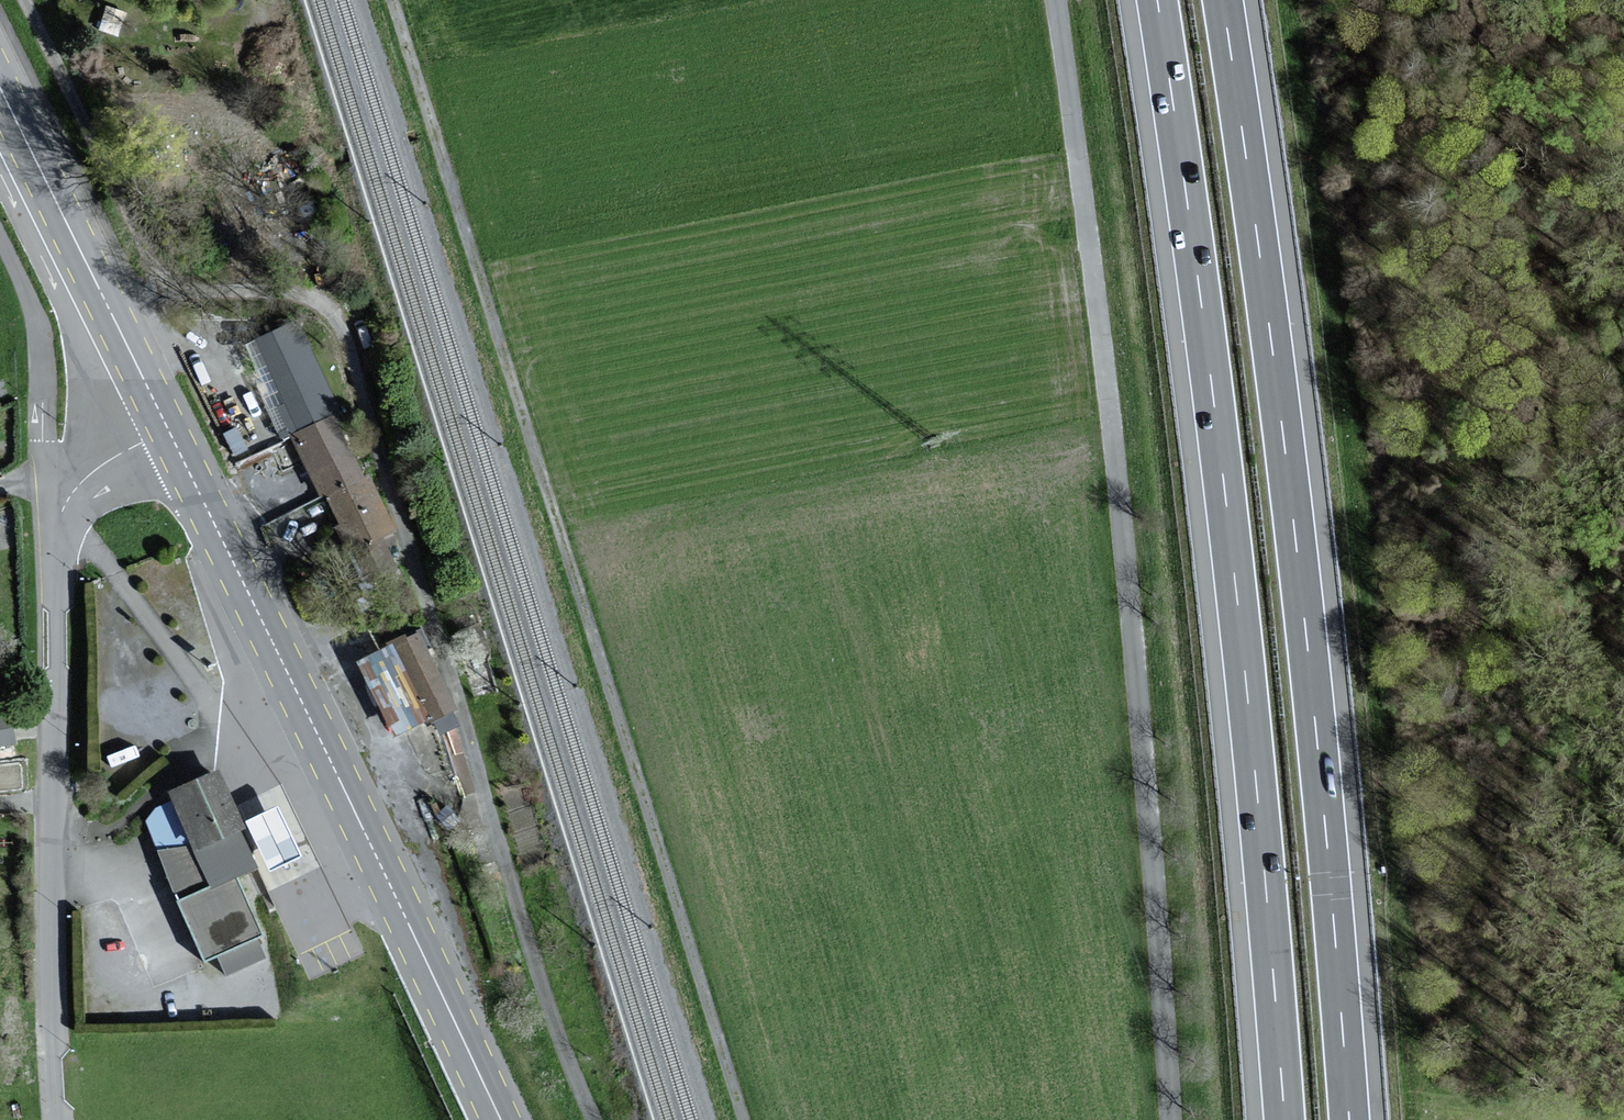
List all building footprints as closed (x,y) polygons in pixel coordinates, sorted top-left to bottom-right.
[(321,390),(285,405),(298,434),(327,422),(334,419),(321,390)] [(354,482),(327,422),(298,434),(291,437),(318,497),(325,494),(354,482)] [(363,478),(354,482),(325,494),(351,552),(388,535),(363,478)] [(443,711),(449,708),(411,640),(400,647),(397,641),(354,665),(393,736),(430,716),(439,733),(451,727),(443,711)] [(0,718),(0,744),(16,741),(12,716),(0,718)] [(175,791),(216,885),(241,875),(261,866),(245,828),(250,826),(226,769),(175,791)] [(283,807),(251,821),(275,870),(306,854),(283,807)] [(208,959),(267,934),(241,875),(216,885),(182,900),(208,959)]
